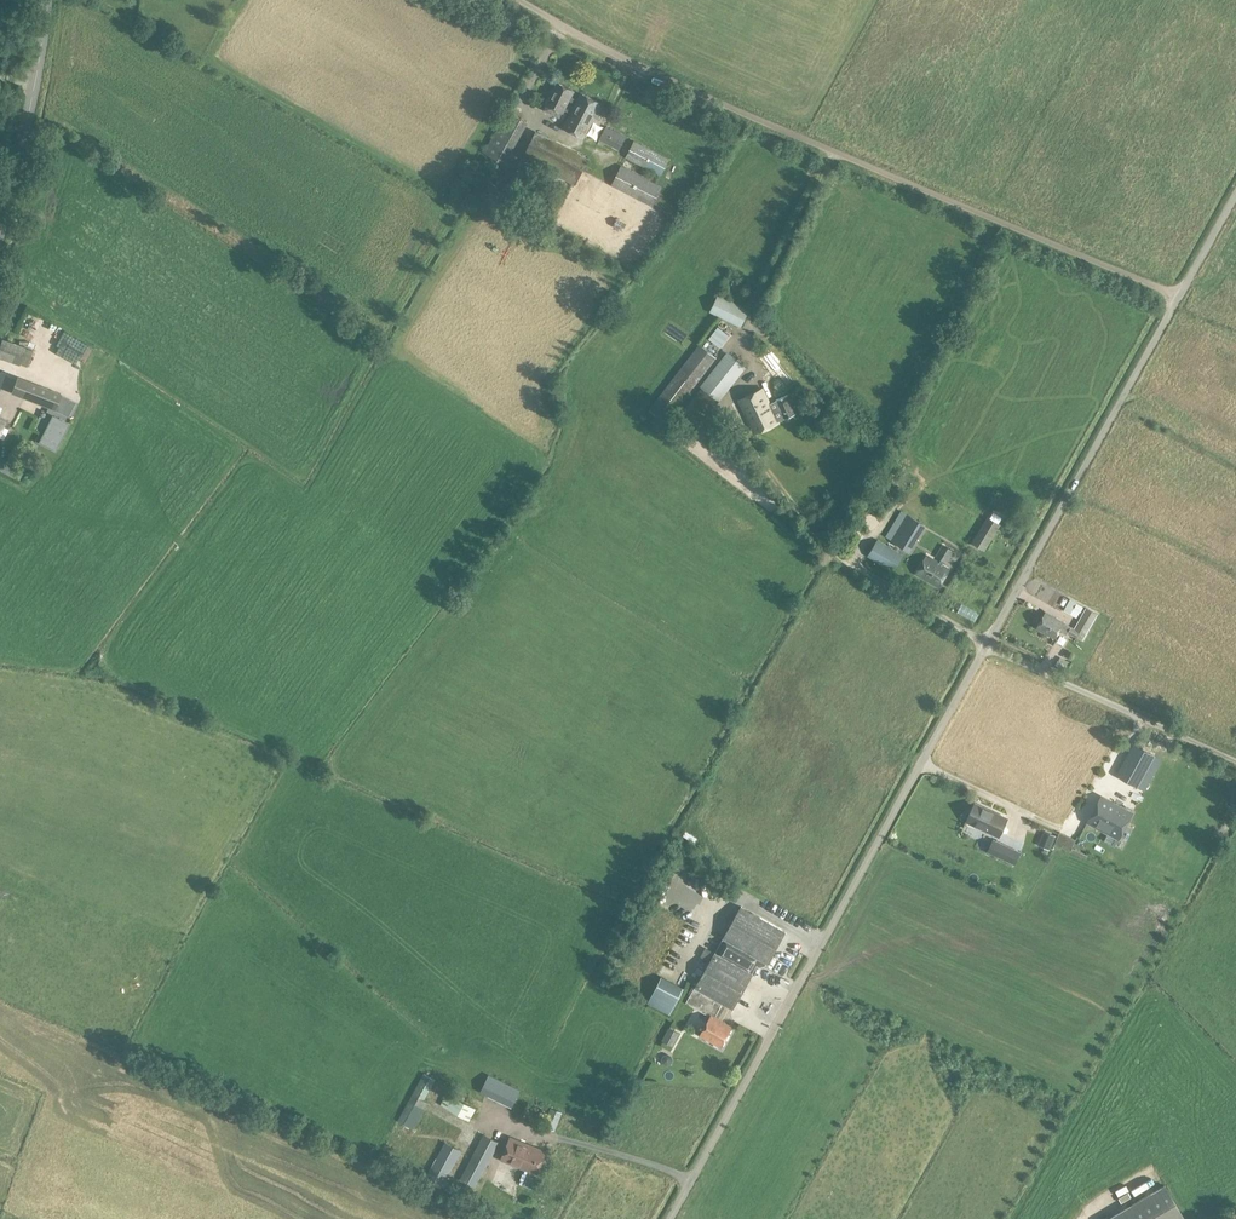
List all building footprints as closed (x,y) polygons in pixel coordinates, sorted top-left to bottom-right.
[(563,112),(564,109),(570,112),(576,99),(571,97),(574,91),(557,82),(545,103),(546,104),(543,110),(559,118),(562,112),(563,112)] [(576,99),(570,112),(562,128),(584,139),(595,117),(602,103),(580,92),(576,99)] [(507,111),(484,152),(505,164),(529,122),(507,111)] [(606,125),(599,139),(619,150),(626,135),(606,125)] [(536,130),(522,158),(576,184),(589,157),(536,130)] [(634,140),(625,157),(661,175),(670,158),(634,140)] [(621,165),(611,184),(652,206),(662,186),(621,165)] [(506,185),(502,191),(515,198),(527,173),(514,167),(508,179),(505,178),(502,183),(506,185)] [(717,296),(710,311),(718,315),(738,324),(744,310),(717,296)] [(717,327),(708,339),(719,348),(728,336),(717,327)] [(10,341),(1,338),(0,342),(0,357),(4,359),(10,341)] [(665,423),(714,360),(697,346),(648,409),(665,423)] [(25,347),(19,363),(27,366),(33,350),(25,347)] [(728,352),(702,386),(717,399),(745,366),(728,352)] [(18,378),(12,392),(57,409),(62,395),(18,378)] [(717,399),(702,386),(683,411),(700,426),(720,401),(717,399)] [(796,414),(791,402),(788,396),(771,404),(764,388),(739,399),(754,432),(796,414)] [(53,415),(39,442),(57,450),(70,423),(53,415)] [(0,460),(0,469),(16,477),(21,468),(1,458),(0,460)] [(891,483),(903,491),(909,483),(897,474),(891,483)] [(925,524),(905,514),(900,511),(885,536),(890,539),(890,540),(910,551),(925,524)] [(987,517),(972,542),(985,550),(1000,525),(987,517)] [(877,538),(867,556),(893,571),(903,553),(877,538)] [(927,554),(915,574),(939,587),(950,568),(943,564),(945,560),(946,561),(953,550),(944,544),(937,555),(942,558),(939,562),(927,554)] [(1070,599),(1064,610),(1077,618),(1083,607),(1073,601),(1070,599)] [(1074,628),(1063,622),(1058,630),(1067,635),(1068,633),(1075,636),(1078,632),(1085,636),(1098,614),(1086,607),(1074,628)] [(1058,630),(1063,622),(1064,621),(1046,611),(1037,627),(1054,637),(1058,630)] [(1063,654),(1069,645),(1063,640),(1057,649),(1063,654)] [(1143,789),(1160,758),(1133,743),(1116,774),(1143,789)] [(1102,795),(1087,822),(1118,838),(1133,811),(1102,795)] [(973,803),(965,820),(999,836),(1007,818),(973,803)] [(1043,832),(1038,845),(1049,849),(1054,836),(1043,832)] [(1058,833),(1054,844),(1070,851),(1075,840),(1058,833)] [(1020,852),(995,841),(989,853),(1014,865),(1020,852)] [(710,961),(695,987),(729,1006),(732,1008),(752,973),(752,972),(756,965),(759,967),(764,965),(766,963),(785,931),(741,906),(715,952),(710,961)] [(710,961),(715,952),(715,951),(714,951),(705,946),(700,956),(710,961)] [(659,978),(645,1004),(668,1016),(682,990),(659,978)] [(729,1006),(695,987),(694,987),(686,1003),(710,1016),(711,1014),(721,1020),(729,1006)] [(711,1014),(710,1016),(700,1034),(721,1046),(732,1026),(721,1020),(711,1014)] [(668,1027),(661,1040),(672,1045),(679,1032),(668,1027)] [(397,1121),(413,1128),(418,1119),(426,1103),(423,1102),(424,1100),(436,1079),(424,1072),(418,1083),(412,1093),(410,1097),(409,1100),(408,1100),(406,1104),(402,1111),(398,1120),(397,1121)] [(488,1074),(480,1092),(512,1107),(520,1089),(488,1074)] [(450,1094),(444,1105),(469,1120),(475,1109),(450,1094)] [(550,1107),(543,1125),(555,1130),(562,1112),(550,1107)] [(484,1133),(459,1177),(475,1186),(500,1142),(484,1133)] [(501,1159),(526,1169),(537,1173),(546,1151),(510,1137),(501,1159)] [(444,1140),(424,1178),(442,1187),(462,1150),(444,1140)] [(537,1173),(526,1169),(521,1183),(531,1186),(537,1173)] [(1105,1218),(1184,1218),(1164,1184),(1105,1218)]
